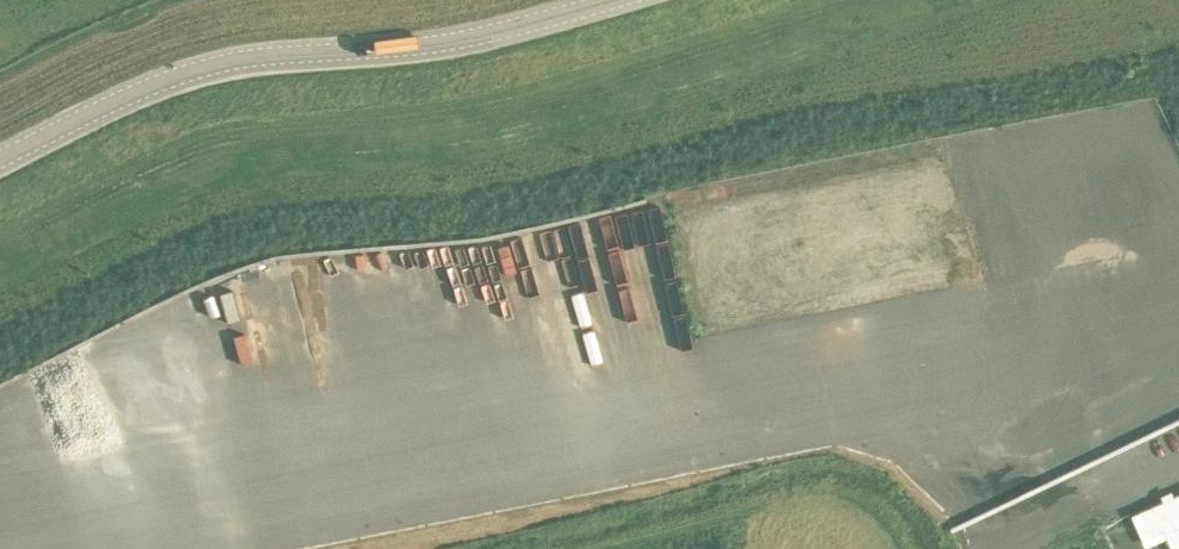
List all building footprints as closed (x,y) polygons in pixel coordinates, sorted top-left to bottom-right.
[(495,242),(480,246),(489,282),(505,278),(495,242)] [(1135,515),(1147,541),(1168,532),(1176,548),(1178,548),(1178,495),(1135,515)]
